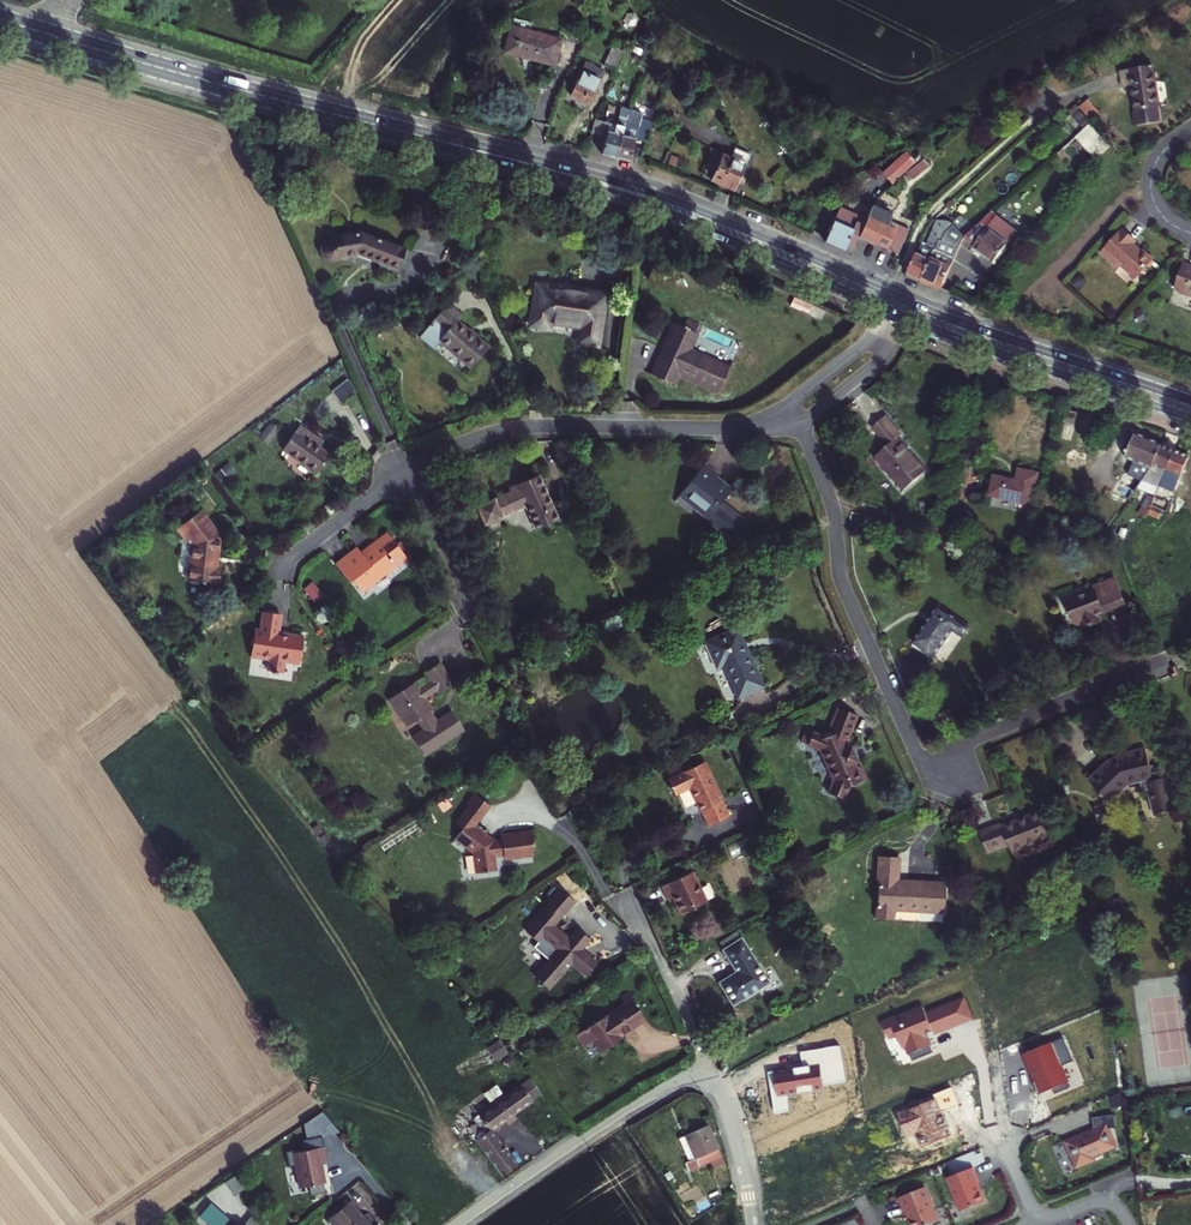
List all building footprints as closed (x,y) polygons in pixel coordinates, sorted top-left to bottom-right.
[(560,62),(566,38),(517,25),(510,49),(560,62)] [(615,45),(606,65),(619,70),(627,50),(615,45)] [(1132,86),(1136,110),(1134,113),(1136,122),(1139,125),(1161,122),(1158,107),(1160,106),(1154,66),(1121,71),(1124,87),(1132,86)] [(595,104),(600,78),(578,73),(573,100),(595,104)] [(1088,99),(1080,106),(1093,120),(1100,113),(1088,99)] [(1072,114),(1085,127),(1093,120),(1080,106),(1072,114)] [(621,160),(630,126),(633,114),(624,112),(621,121),(624,122),(623,125),(601,118),(597,133),(610,137),(605,155),(621,160)] [(649,146),(657,123),(647,120),(644,130),(630,126),(621,160),(634,163),(640,143),(649,146)] [(1085,127),(1079,132),(1100,155),(1113,142),(1093,120),(1085,127)] [(1079,132),(1076,135),(1096,158),(1100,155),(1079,132)] [(731,185),(741,158),(709,146),(701,166),(710,170),(707,176),(731,185)] [(906,151),(884,171),(892,181),(915,161),(906,151)] [(859,236),(887,248),(899,254),(910,229),(898,224),(896,229),(885,224),(887,219),(893,207),(876,200),(867,220),(859,236)] [(839,208),(825,241),(845,249),(847,244),(854,247),(859,236),(867,220),(839,208)] [(991,214),(965,238),(974,245),(972,247),(992,263),(1016,234),(991,214)] [(887,219),(885,224),(896,229),(898,224),(887,219)] [(919,254),(917,253),(907,274),(922,280),(944,231),(953,223),(947,221),(938,221),(927,245),(923,244),(919,254)] [(944,231),(922,280),(941,288),(965,238),(953,223),(944,231)] [(1121,264),(1136,278),(1153,258),(1134,243),(1136,240),(1123,229),(1102,253),(1118,267),(1121,264)] [(343,253),(359,250),(379,258),(377,261),(399,269),(406,250),(360,232),(335,236),(336,239),(328,239),(323,242),(321,247),(321,252),(324,257),(328,260),(336,260),(340,257),(343,253)] [(1190,297),(1190,265),(1185,263),(1176,289),(1181,290),(1180,293),(1190,297)] [(596,349),(604,301),(539,291),(537,306),(529,312),(527,325),(530,330),(540,332),(545,329),(545,326),(581,332),(578,347),(596,349)] [(438,339),(471,367),(489,347),(455,318),(460,313),(446,301),(431,318),(445,330),(438,339)] [(653,374),(674,384),(679,373),(719,391),(729,368),(689,349),(696,333),(695,332),(699,324),(687,318),(682,326),(675,323),(653,374)] [(335,388),(341,401),(359,392),(352,379),(335,388)] [(1078,413),(1068,410),(1065,422),(1075,424),(1078,413)] [(884,444),(871,457),(903,487),(925,465),(894,434),(897,431),(879,414),(867,427),(884,444)] [(271,424),(269,436),(278,437),(280,425),(271,424)] [(283,450),(317,474),(330,456),(320,448),(312,442),(315,437),(300,426),(283,450)] [(1163,444),(1137,433),(1125,458),(1134,462),(1128,475),(1143,482),(1152,469),(1163,444)] [(324,443),(315,437),(312,442),(320,448),(324,443)] [(1176,450),(1163,444),(1152,469),(1143,482),(1138,490),(1156,497),(1160,487),(1176,450)] [(1160,487),(1174,494),(1189,456),(1176,450),(1160,487)] [(718,472),(706,462),(683,490),(699,504),(696,507),(707,517),(703,523),(725,542),(744,519),(722,502),(731,490),(714,476),(718,472)] [(994,476),(991,495),(1032,503),(1037,473),(1019,469),(1017,480),(994,476)] [(526,505),(536,529),(558,519),(537,474),(516,483),(518,488),(510,491),(477,506),(484,522),(526,505)] [(516,483),(508,487),(510,491),(518,488),(516,483)] [(1156,497),(1153,505),(1163,510),(1167,512),(1174,494),(1160,487),(1156,497)] [(680,494),(696,507),(699,504),(683,490),(680,494)] [(1149,513),(1149,514),(1160,518),(1163,510),(1153,505),(1149,513)] [(194,547),(189,584),(217,588),(218,579),(214,579),(219,538),(200,513),(178,531),(189,546),(194,547)] [(358,552),(335,568),(348,586),(353,583),(359,579),(366,589),(386,575),(388,578),(399,570),(398,567),(406,562),(389,539),(370,551),(372,555),(364,560),(358,552)] [(1118,607),(1126,603),(1116,577),(1108,580),(1118,607)] [(360,594),(366,589),(359,579),(353,583),(360,594)] [(318,602),(327,594),(314,580),(306,588),(318,602)] [(1101,588),(1097,589),(1066,601),(1075,623),(1083,620),(1086,627),(1099,622),(1095,612),(1103,609),(1104,612),(1118,607),(1108,580),(1100,583),(1101,588)] [(968,627),(937,606),(914,642),(935,656),(953,629),(962,635),(968,627)] [(285,663),(300,666),(304,640),(279,635),(283,616),(266,612),(262,632),(256,631),(251,657),(271,660),(269,672),(283,675),(285,663)] [(763,685),(738,628),(707,642),(718,666),(724,663),(738,696),(763,685)] [(392,702),(410,728),(420,722),(426,732),(415,739),(427,757),(466,731),(455,714),(440,723),(433,713),(436,712),(428,700),(441,691),(444,696),(457,687),(444,666),(430,674),(437,685),(423,693),(418,685),(392,702)] [(858,767),(856,761),(857,761),(851,747),(850,748),(848,742),(859,715),(839,707),(830,730),(831,732),(821,736),(814,733),(811,742),(816,744),(815,749),(822,752),(835,781),(830,793),(845,800),(851,786),(867,779),(861,766),(858,767)] [(1125,758),(1111,765),(1108,762),(1090,780),(1107,797),(1104,801),(1105,805),(1096,808),(1100,822),(1115,818),(1110,802),(1129,784),(1141,781),(1143,792),(1150,790),(1156,815),(1175,810),(1170,793),(1173,793),(1166,765),(1152,769),(1148,752),(1125,758)] [(689,787),(706,824),(729,813),(704,760),(667,778),(675,794),(689,787)] [(492,831),(482,823),(497,804),(478,791),(468,803),(470,805),(456,823),(463,828),(456,838),(465,846),(466,844),(475,851),(477,872),(499,869),(498,856),(507,855),(508,859),(535,856),(534,842),(536,842),(535,830),(505,833),(506,840),(499,840),(490,834),(492,831)] [(1010,845),(1013,853),(1053,837),(1043,810),(1003,826),(1002,823),(980,832),(988,853),(1010,845)] [(877,878),(878,879),(877,919),(894,919),(895,909),(944,911),(945,882),(899,879),(899,856),(879,855),(877,878)] [(681,912),(706,901),(692,871),(663,884),(669,898),(674,896),(681,912)] [(556,925),(577,902),(563,889),(548,905),(550,907),(528,931),(541,942),(536,947),(551,960),(536,977),(539,979),(540,987),(547,987),(550,990),(573,964),(587,977),(599,963),(584,950),(593,940),(580,928),(571,938),(556,925)] [(737,970),(720,981),(734,1003),(769,980),(742,937),(724,948),(737,970)] [(643,1022),(626,995),(620,1000),(624,1008),(608,1018),(606,1016),(574,1037),(582,1050),(593,1043),(600,1054),(620,1041),(618,1038),(643,1022)] [(922,1007),(881,1023),(887,1038),(896,1034),(901,1047),(905,1045),(912,1061),(932,1052),(925,1035),(933,1032),(934,1035),(974,1019),(965,999),(926,1014),(922,1007)] [(500,1061),(509,1052),(499,1040),(489,1048),(500,1061)] [(845,1083),(840,1047),(800,1053),(803,1068),(769,1074),(776,1115),(789,1113),(786,1097),(824,1091),(824,1087),(845,1083)] [(505,1080),(491,1087),(497,1098),(510,1090),(505,1080)] [(484,1109),(494,1126),(509,1117),(513,1123),(523,1117),(521,1112),(538,1101),(528,1085),(512,1094),(510,1090),(497,1098),(498,1100),(484,1109)] [(315,1135),(332,1125),(323,1111),(307,1121),(315,1135)] [(1092,1157),(1116,1148),(1108,1129),(1116,1128),(1115,1116),(1094,1119),(1095,1130),(1066,1141),(1077,1166),(1093,1159),(1092,1157)] [(517,1166),(494,1126),(478,1136),(501,1177),(517,1166)] [(698,1169),(715,1163),(701,1129),(677,1139),(691,1172),(698,1169)] [(304,1149),(326,1144),(324,1135),(302,1139),(304,1149)] [(691,1172),(677,1139),(669,1142),(679,1163),(675,1165),(679,1176),(691,1172)] [(329,1161),(326,1145),(296,1151),(302,1186),(327,1181),(323,1162),(329,1161)] [(715,1163),(698,1169),(704,1182),(721,1175),(715,1163)] [(947,1178),(960,1211),(985,1201),(976,1183),(979,1182),(973,1167),(947,1178)] [(240,1170),(225,1181),(236,1195),(250,1184),(240,1170)] [(903,1210),(903,1211),(905,1212),(907,1212),(912,1224),(927,1224),(938,1220),(924,1187),(898,1198),(903,1210)] [(335,1224),(340,1224),(341,1224),(342,1224),(379,1224),(381,1223),(371,1210),(364,1215),(351,1199),(329,1217),(335,1224)] [(230,1214),(208,1202),(199,1219),(210,1224),(224,1224),(230,1214)]
